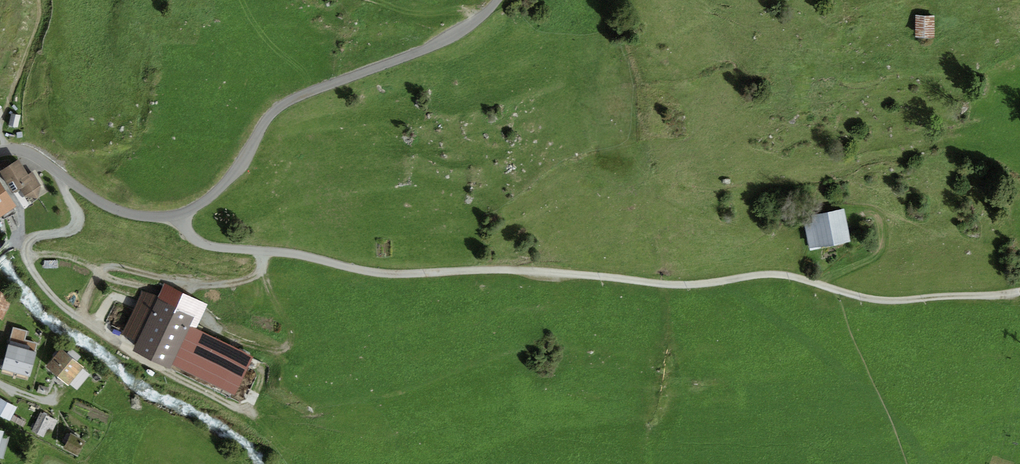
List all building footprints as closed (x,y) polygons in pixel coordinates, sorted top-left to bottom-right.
[(934,39),(934,15),(916,15),(916,39),(934,39)] [(33,172),(27,175),(19,160),(0,171),(13,193),(21,189),(29,202),(45,193),(33,172)] [(992,180),(982,178),(980,191),(990,193),(992,180)] [(16,207),(0,183),(0,218),(16,207)] [(803,217),(809,250),(851,241),(844,209),(803,217)] [(158,296),(156,300),(194,318),(191,325),(197,328),(208,305),(164,284),(158,296)] [(0,287),(0,319),(2,321),(13,296),(0,287)] [(156,300),(158,296),(142,292),(122,335),(135,345),(156,300)] [(194,318),(156,300),(135,345),(132,351),(170,369),(172,365),(191,325),(194,318)] [(253,357),(197,328),(191,325),(172,365),(235,396),(253,357)] [(12,328),(8,344),(35,351),(37,344),(25,340),(27,332),(12,328)] [(35,351),(8,344),(2,369),(31,377),(37,352),(35,351)] [(60,348),(46,367),(69,385),(84,367),(60,348)] [(17,407),(0,398),(0,416),(10,422),(17,407)] [(41,412),(31,431),(44,437),(48,429),(53,431),(58,421),(53,419),(41,412)] [(87,441),(71,434),(63,449),(79,457),(87,441)]
